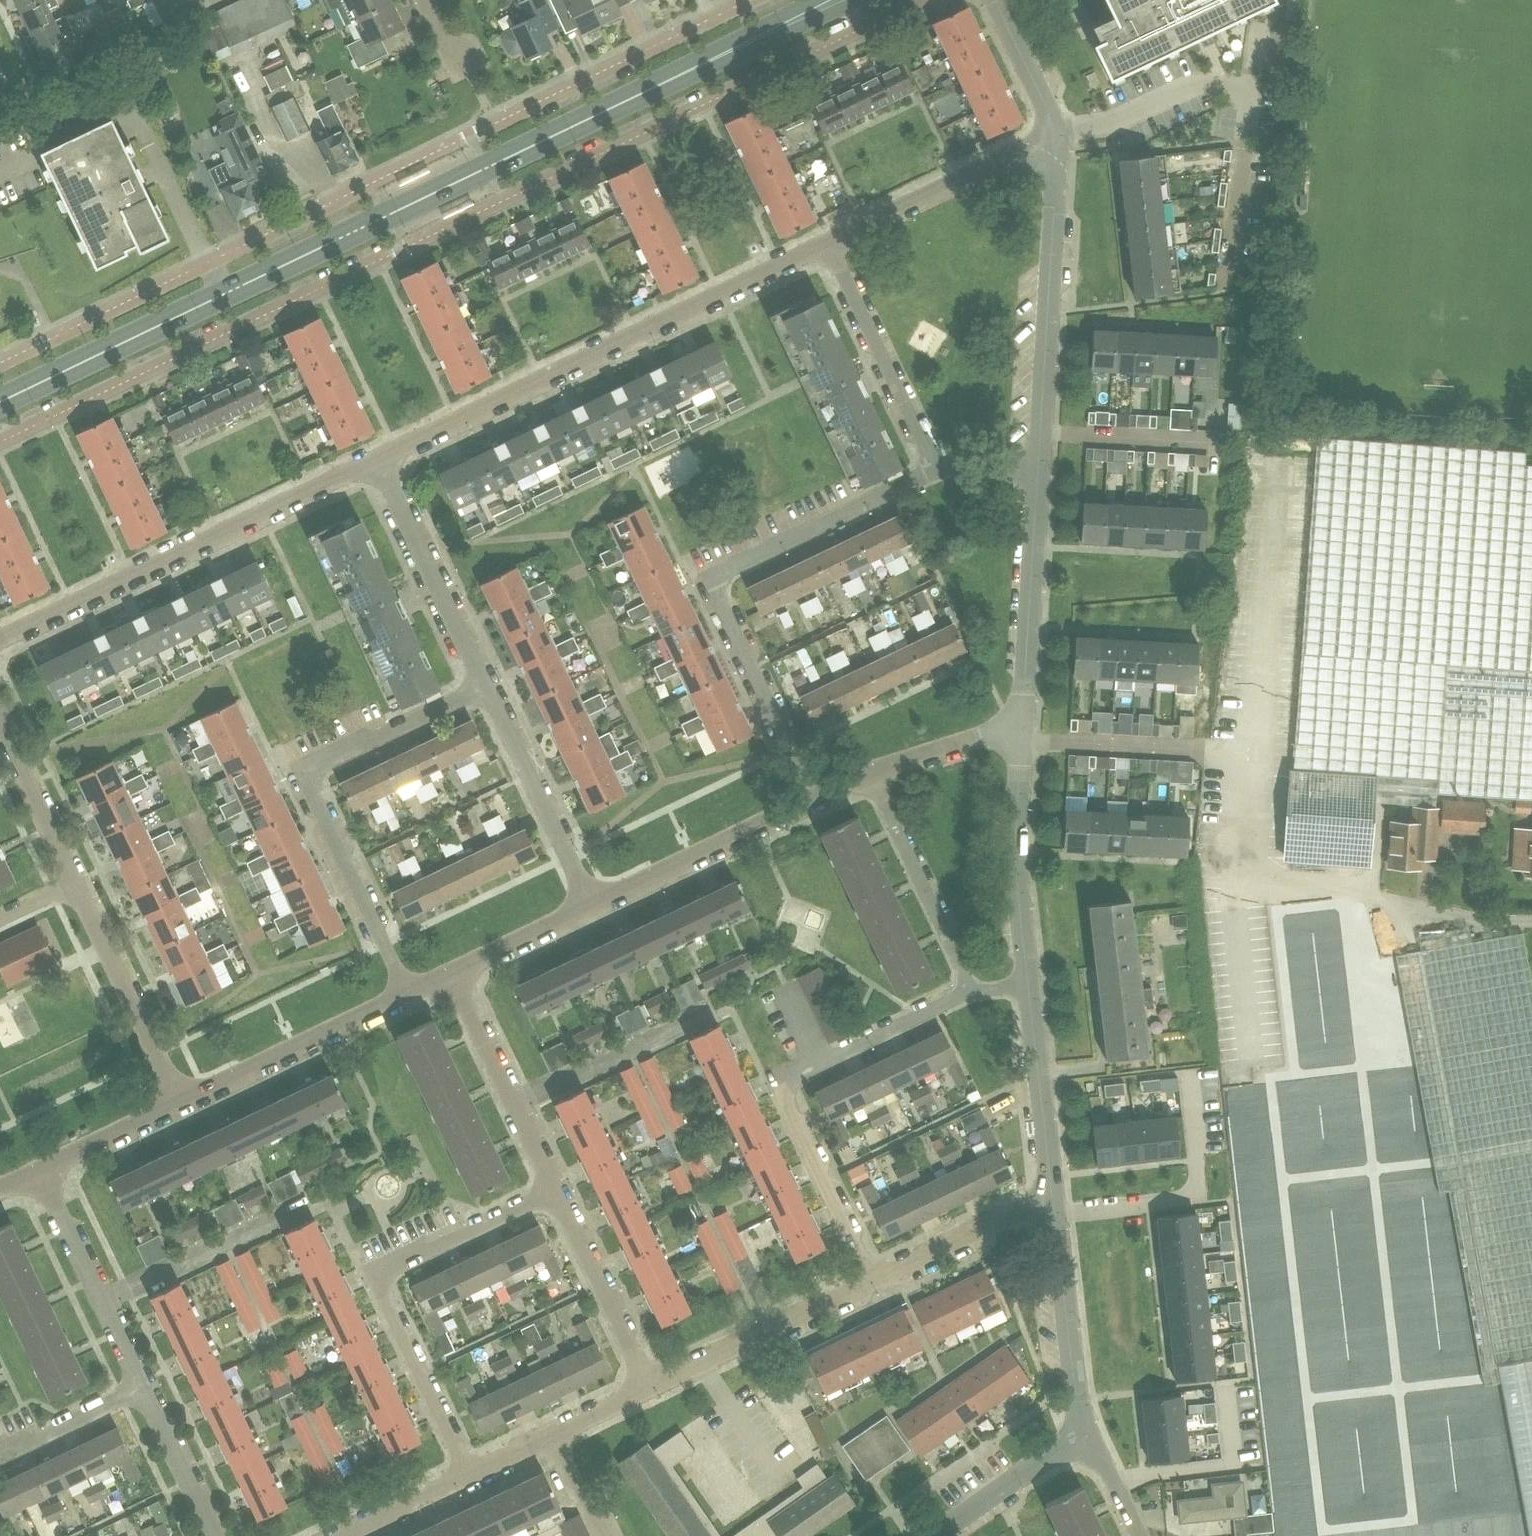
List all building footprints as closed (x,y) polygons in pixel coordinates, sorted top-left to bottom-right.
[(42,0),(14,0),(19,11),(42,0)] [(49,10),(59,5),(57,0),(42,0),(19,11),(29,32),(54,21),(49,10)] [(126,0),(131,10),(153,0),(127,0),(126,0)] [(153,0),(163,22),(188,11),(183,0),(153,0)] [(227,42),(290,12),(285,0),(241,0),(197,21),(204,38),(210,50),(227,42)] [(356,20),(391,4),(389,0),(325,0),(331,11),(338,8),(346,25),(356,20)] [(545,0),(515,0),(525,21),(512,27),(513,29),(503,34),(501,38),(509,53),(513,55),(523,50),(527,59),(552,47),(546,34),(558,28),(545,0)] [(601,24),(590,0),(550,0),(557,15),(569,9),(581,34),(601,24)] [(601,24),(607,21),(609,25),(621,19),(619,15),(621,14),(615,0),(590,0),(601,24)] [(1099,42),(1093,45),(1109,80),(1183,44),(1196,38),(1215,29),(1274,1),(1274,0),(1105,0),(1110,10),(1112,16),(1116,24),(1099,32),(1103,40),(1099,42)] [(364,37),(347,45),(358,68),(388,54),(381,38),(402,28),(391,4),(356,20),(364,37)] [(108,21),(122,14),(118,6),(105,13),(108,21)] [(968,6),(933,23),(960,81),(995,64),(968,6)] [(95,27),(108,21),(105,13),(91,19),(95,27)] [(108,21),(112,29),(126,22),(122,14),(108,21)] [(40,54),(75,37),(65,15),(54,21),(29,32),(40,54)] [(99,35),(112,29),(108,21),(95,27),(99,35)] [(75,37),(40,54),(50,76),(74,64),(69,53),(83,46),(78,35),(75,37)] [(204,38),(197,41),(204,56),(212,53),(210,50),(204,38)] [(892,43),(885,46),(890,57),(897,54),(892,43)] [(928,66),(933,63),(929,56),(924,59),(928,66)] [(853,61),(846,65),(852,76),(859,72),(853,61)] [(879,74),(892,101),(915,90),(902,63),(879,74)] [(995,64),(960,81),(987,138),(1023,121),(995,64)] [(846,65),(839,68),(845,79),(852,76),(846,65)] [(147,67),(144,73),(161,81),(164,75),(161,73),(147,67)] [(869,112),(892,101),(879,74),(856,85),(869,112)] [(336,78),(325,84),(336,105),(346,100),(336,78)] [(275,91),(265,95),(271,107),(271,108),(286,140),(310,129),(295,99),(305,94),(298,79),(275,90),(275,91)] [(951,81),(944,84),(946,90),(953,86),(951,81)] [(813,94),(808,83),(801,86),(806,97),(813,94)] [(846,123),(869,112),(856,85),(834,96),(846,123)] [(823,133),(846,123),(834,96),(811,107),(823,133)] [(317,143),(331,173),(333,172),(337,173),(342,170),(344,167),(358,160),(344,130),(343,130),(332,105),(318,112),(330,136),(317,143)] [(760,106),(725,123),(752,180),(788,163),(760,106)] [(129,157),(124,145),(116,130),(111,119),(40,153),(46,164),(47,167),(53,179),(54,181),(63,199),(70,196),(75,206),(68,210),(81,238),(82,239),(87,236),(92,246),(87,249),(96,268),(127,253),(125,249),(136,244),(137,246),(139,252),(168,238),(158,217),(158,216),(152,219),(147,209),(153,206),(153,205),(142,183),(139,184),(133,171),(136,170),(129,157)] [(251,212),(257,212),(261,207),(264,205),(263,204),(256,190),(270,184),(264,171),(244,128),(222,138),(232,159),(234,164),(211,175),(219,193),(224,190),(231,207),(231,213),(236,216),(237,218),(251,212)] [(1231,150),(1224,151),(1223,161),(1230,162),(1231,150)] [(1168,178),(1165,154),(1119,160),(1121,183),(1168,178)] [(644,162),(608,179),(636,236),(671,219),(644,162)] [(788,163),(752,180),(779,237),(815,220),(788,163)] [(427,165),(397,179),(400,185),(430,171),(427,165)] [(1121,183),(1124,206),(1170,200),(1168,178),(1121,183)] [(1226,195),(1227,183),(1220,182),(1219,194),(1226,195)] [(1224,207),(1226,195),(1219,194),(1217,206),(1224,207)] [(572,209),(567,198),(560,202),(565,213),(572,209)] [(1124,206),(1127,228),(1173,223),(1170,200),(1124,206)] [(529,217),(522,220),(527,231),(534,227),(529,217)] [(554,229),(566,255),(589,244),(576,218),(554,229)] [(671,219),(636,236),(663,293),(698,276),(671,219)] [(522,220),(515,223),(520,234),(527,231),(522,220)] [(1127,228),(1129,251),(1176,246),(1173,223),(1127,228)] [(1220,241),(1221,229),(1215,228),(1213,240),(1220,241)] [(544,266),(566,255),(554,229),(531,240),(544,266)] [(491,260),(487,250),(488,249),(483,238),(476,242),(481,252),(476,254),(481,265),(486,262),(499,288),(521,277),(508,251),(491,260)] [(521,277),(544,266),(531,240),(508,251),(521,277)] [(1218,253),(1220,241),(1213,240),(1212,252),(1218,253)] [(1129,251),(1132,274),(1178,268),(1176,246),(1129,251)] [(436,261),(401,278),(428,335),(463,318),(436,261)] [(1132,274),(1135,297),(1181,292),(1178,268),(1132,274)] [(1214,285),(1216,274),(1209,273),(1207,285),(1214,285)] [(769,316),(847,479),(857,475),(862,486),(890,472),(901,467),(821,300),(804,308),(800,300),(769,316)] [(319,317),(284,334),(311,391),(347,374),(319,317)] [(463,318),(428,335),(455,392),(490,375),(463,318)] [(1114,332),(1093,331),(1090,369),(1112,370),(1114,332)] [(1112,370),(1132,371),(1134,333),(1114,332),(1112,370)] [(1132,371),(1152,372),(1155,334),(1134,333),(1132,371)] [(1152,372),(1173,373),(1175,335),(1155,334),(1152,372)] [(1173,373),(1193,374),(1195,336),(1175,335),(1173,373)] [(1216,338),(1212,337),(1195,336),(1193,374),(1214,376),(1216,338)] [(715,341),(693,351),(710,386),(732,376),(715,341)] [(674,360),(691,396),(710,386),(693,351),(674,360)] [(236,356),(241,367),(248,364),(243,353),(236,356)] [(654,370),(671,405),(691,396),(674,360),(654,370)] [(262,369),(253,374),(258,383),(266,379),(262,369)] [(635,379),(652,414),(671,405),(654,370),(635,379)] [(205,372),(198,375),(203,386),(210,382),(205,372)] [(229,385),(242,412),(266,400),(253,374),(229,385)] [(347,374),(311,391),(338,448),(374,431),(347,374)] [(198,375),(190,378),(195,389),(203,386),(198,375)] [(267,383),(273,395),(281,391),(278,384),(275,379),(267,383)] [(615,388),(632,424),(652,414),(635,379),(615,388)] [(220,422),(242,412),(229,385),(207,396),(220,422)] [(596,398),(613,433),(632,424),(615,388),(596,398)] [(159,393),(152,397),(157,407),(164,404),(159,393)] [(198,433),(220,422),(207,396),(185,406),(198,433)] [(726,404),(731,413),(745,406),(740,397),(726,404)] [(577,407),(594,442),(613,433),(596,398),(577,407)] [(175,444),(198,433),(185,406),(162,417),(175,444)] [(557,416),(574,452),(594,442),(577,407),(557,416)] [(701,416),(705,425),(719,419),(714,410),(701,416)] [(538,426),(555,461),(574,452),(557,416),(538,426)] [(687,423),(692,432),(705,425),(701,416),(687,423)] [(112,417),(77,433),(104,491),(139,474),(112,417)] [(518,435),(535,470),(555,461),(538,426),(518,435)] [(662,435),(666,444),(680,438),(675,429),(662,435)] [(518,435),(499,444),(516,480),(535,470),(518,435)] [(648,442),(653,451),(666,444),(662,435),(648,442)] [(1368,864),(1374,776),(1390,777),(1388,803),(1435,807),(1436,794),(1531,801),(1531,464),(1525,464),(1525,451),(1317,436),(1293,770),(1292,770),(1286,858),(1368,864)] [(496,489),(516,480),(499,444),(479,454),(496,489)] [(623,454),(627,463),(641,456),(636,447),(623,454)] [(1175,453),(1174,465),(1174,471),(1188,471),(1188,466),(1189,454),(1175,453)] [(460,463),(477,498),(496,489),(479,454),(460,463)] [(610,460),(614,469),(627,463),(623,454),(610,460)] [(460,463),(438,473),(455,509),(477,498),(460,463)] [(584,472),(588,482),(602,475),(597,466),(584,472)] [(571,479),(575,488),(588,482),(584,472),(571,479)] [(139,474),(104,491),(131,548),(167,531),(139,474)] [(22,529),(0,482),(0,540),(22,529)] [(558,485),(545,491),(549,500),(563,494),(558,485)] [(545,491),(532,498),(536,507),(549,500),(545,491)] [(506,510),(510,519),(524,513),(519,503),(506,510)] [(1104,504),(1083,503),(1081,541),(1102,542),(1104,504)] [(1102,542),(1122,544),(1124,506),(1104,504),(1102,542)] [(643,505),(607,522),(608,522),(618,544),(621,551),(657,534),(655,529),(643,505)] [(1122,544),(1142,545),(1145,507),(1124,506),(1122,544)] [(1142,545),(1163,546),(1165,508),(1145,507),(1142,545)] [(1163,546),(1183,547),(1185,509),(1165,508),(1163,546)] [(1183,547),(1204,548),(1207,510),(1185,509),(1183,547)] [(493,516),(497,525),(510,519),(506,510),(493,516)] [(878,526),(890,550),(912,540),(900,515),(878,526)] [(393,589),(370,540),(366,532),(360,520),(356,522),(343,528),(339,521),(339,520),(318,531),(324,542),(313,547),(386,700),(395,695),(401,706),(424,695),(420,687),(437,680),(424,653),(420,646),(397,597),(393,589)] [(466,529),(471,538),(485,531),(481,522),(466,529)] [(869,561),(890,550),(878,526),(857,536),(869,561)] [(0,540),(0,574),(14,603),(49,587),(22,529),(0,540)] [(618,544),(608,549),(615,563),(625,559),(635,580),(671,563),(660,539),(657,534),(621,551),(618,544)] [(857,536),(842,543),(838,545),(835,546),(847,571),(855,567),(869,561),(857,536)] [(826,582),(847,571),(835,546),(814,557),(826,582)] [(600,553),(607,567),(615,563),(608,549),(600,553)] [(894,559),(900,572),(908,568),(902,555),(894,559)] [(804,592),(826,582),(814,557),(792,567),(804,592)] [(892,576),(900,572),(894,559),(886,563),(892,576)] [(256,560),(235,570),(252,606),(273,596),(256,560)] [(671,563),(635,580),(645,601),(649,608),(684,591),(682,586),(671,563)] [(516,567),(480,584),(492,608),(494,613),(530,596),(533,603),(542,598),(536,584),(526,589),(516,567)] [(783,602),(804,592),(792,567),(771,578),(783,602)] [(235,570),(216,580),(233,615),(252,606),(235,570)] [(865,588),(859,576),(851,580),(857,592),(865,588)] [(761,613),(783,602),(771,578),(749,588),(761,613)] [(196,589),(213,624),(233,615),(216,580),(196,589)] [(551,594),(545,581),(544,580),(536,584),(542,598),(551,594)] [(849,596),(857,592),(851,580),(843,584),(849,596)] [(196,589),(177,599),(194,634),(213,624),(196,589)] [(645,601),(636,606),(642,620),(652,615),(662,636),(698,619),(686,596),(685,592),(684,591),(649,608),(645,601)] [(915,601),(924,596),(921,591),(912,595),(915,601)] [(530,596),(494,613),(497,618),(508,641),(543,624),(533,603),(530,596)] [(808,600),(814,613),(822,609),(816,596),(808,600)] [(871,597),(862,601),(866,610),(874,605),(871,597)] [(177,599),(157,608),(174,643),(194,634),(177,599)] [(806,617),(814,613),(808,600),(800,604),(806,617)] [(642,620),(636,606),(627,610),(634,623),(634,624),(642,620)] [(157,608),(138,617),(155,653),(174,643),(157,608)] [(928,608),(920,612),(926,625),(934,621),(928,608)] [(786,611),(778,615),(784,628),(792,624),(786,611)] [(918,629),(926,625),(920,612),(912,616),(918,629)] [(138,617),(118,627),(135,662),(155,653),(138,617)] [(282,617),(268,624),(272,633),(287,626),(282,617)] [(698,619),(662,636),(673,658),(676,665),(711,648),(709,642),(698,620),(698,619)] [(543,624),(508,641),(519,665),(521,669),(557,652),(560,659),(570,655),(563,641),(553,645),(543,624)] [(952,624),(952,625),(939,631),(931,635),(943,660),(947,658),(950,656),(964,649),(952,624)] [(118,627),(99,636),(116,671),(135,662),(118,627)] [(262,627),(249,633),(253,642),(266,636),(262,627)] [(877,633),(883,646),(891,642),(885,629),(877,633)] [(875,650),(883,646),(877,633),(869,637),(875,650)] [(921,670),(943,660),(931,635),(909,645),(921,670)] [(99,636),(79,645),(96,681),(116,671),(99,636)] [(563,641),(570,655),(578,651),(572,637),(572,636),(563,641)] [(1073,675),(1094,677),(1096,639),(1075,637),(1073,675)] [(236,638),(223,645),(227,654),(240,647),(236,638)] [(1094,677),(1114,678),(1116,640),(1096,639),(1094,677)] [(1114,678),(1135,679),(1137,641),(1116,640),(1114,678)] [(1135,679),(1155,680),(1157,642),(1137,641),(1135,679)] [(1157,642),(1155,680),(1175,681),(1177,643),(1157,642)] [(1175,681),(1197,682),(1199,644),(1177,643),(1175,681)] [(79,645),(60,655),(77,690),(96,681),(79,645)] [(223,645),(209,651),(214,660),(227,654),(223,645)] [(900,680),(921,670),(909,645),(888,655),(900,680)] [(673,658),(663,662),(670,676),(679,672),(689,693),(725,676),(714,652),(711,648),(676,665),(673,658)] [(834,654),(840,666),(848,663),(842,650),(834,654)] [(557,652),(521,669),(524,675),(525,676),(535,697),(570,680),(560,659),(557,652)] [(840,666),(834,654),(826,658),(832,670),(840,666)] [(38,665),(55,700),(77,690),(60,655),(38,665)] [(878,691),(900,680),(888,655),(866,666),(878,691)] [(197,657),(184,663),(188,673),(201,666),(197,657)] [(661,680),(670,676),(663,662),(654,666),(661,680)] [(184,663),(170,670),(175,679),(188,673),(184,663)] [(810,681),(819,677),(813,664),(804,668),(810,681)] [(857,701),(878,691),(866,666),(845,676),(857,701)] [(158,676),(145,682),(149,691),(163,685),(158,676)] [(725,676),(689,693),(700,714),(703,721),(738,704),(736,699),(725,676)] [(837,680),(823,686),(835,711),(850,704),(853,703),(857,701),(845,676),(837,680)] [(570,680),(535,697),(547,721),(549,726),(584,709),(587,716),(597,711),(590,697),(581,702),(570,680)] [(145,682),(132,689),(136,698),(149,691),(145,682)] [(815,690),(802,697),(814,722),(826,715),(829,714),(835,711),(823,686),(815,690)] [(590,697),(597,711),(606,707),(599,694),(599,693),(590,697)] [(119,694),(106,701),(110,710),(124,703),(119,694)] [(106,701),(93,707),(97,716),(110,710),(106,701)] [(249,730),(247,725),(235,701),(200,718),(211,740),(214,747),(249,730)] [(700,714),(690,719),(697,733),(706,728),(717,750),(752,733),(741,709),(738,704),(703,721),(700,714)] [(584,709),(549,726),(551,731),(562,754),(598,737),(587,716),(584,709)] [(81,714),(66,721),(71,730),(85,723),(81,714)] [(682,723),(688,737),(697,733),(690,719),(682,723)] [(449,731),(461,756),(483,745),(471,720),(449,731)] [(217,753),(228,775),(263,758),(251,735),(249,730),(214,747),(211,740),(201,744),(207,757),(217,753)] [(440,766),(461,756),(449,731),(428,741),(440,766)] [(598,737),(562,754),(574,778),(576,783),(612,766),(615,772),(624,768),(617,754),(608,758),(598,737)] [(408,750),(406,752),(418,777),(426,773),(440,766),(428,741),(423,743),(408,750)] [(201,744),(192,749),(198,762),(207,757),(201,744)] [(633,764),(626,750),(617,754),(624,768),(633,764)] [(396,787),(418,777),(406,752),(384,762),(396,787)] [(274,781),(263,758),(228,775),(238,797),(242,803),(276,787),(274,781)] [(123,782),(112,760),(77,777),(88,801),(91,805),(126,789),(129,795),(138,791),(132,778),(123,782)] [(464,765),(470,778),(478,774),(472,761),(464,765)] [(375,798),(396,787),(384,762),(363,772),(375,798)] [(462,782),(470,778),(464,765),(456,769),(462,782)] [(612,766),(576,783),(578,788),(590,811),(625,794),(615,772),(612,766)] [(353,808),(375,798),(363,772),(341,783),(353,808)] [(138,791),(148,786),(142,773),(132,778),(138,791)] [(430,782),(422,786),(428,798),(437,794),(430,782)] [(420,802),(428,798),(422,786),(414,790),(420,802)] [(245,810),(255,832),(290,815),(279,791),(276,787),(242,803),(238,797),(229,801),(235,814),(245,810)] [(91,805),(93,810),(104,834),(139,817),(129,795),(126,789),(91,805)] [(229,801),(219,806),(225,819),(235,814),(229,801)] [(379,806),(385,819),(393,815),(387,802),(379,806)] [(1443,802),(1442,826),(1482,829),(1483,805),(1443,802)] [(377,823),(385,819),(379,806),(371,810),(377,823)] [(1392,823),(1389,866),(1418,868),(1419,857),(1434,858),(1435,838),(1437,810),(1414,809),(1414,825),(1392,823)] [(1086,811),(1065,810),(1063,848),(1084,850),(1086,811)] [(1107,813),(1086,811),(1084,850),(1105,851),(1107,813)] [(1127,814),(1107,813),(1105,851),(1125,852),(1127,814)] [(1147,815),(1127,814),(1125,852),(1145,853),(1147,815)] [(304,844),(301,838),(290,815),(255,832),(266,854),(269,860),(304,844)] [(491,818),(497,831),(505,827),(499,815),(491,818)] [(1168,816),(1147,815),(1145,853),(1166,854),(1168,816)] [(856,816),(820,833),(846,886),(881,869),(856,816)] [(1189,817),(1168,816),(1166,854),(1187,855),(1189,817)] [(139,817),(104,834),(116,857),(118,862),(153,846),(156,852),(166,847),(159,835),(150,839),(139,817)] [(489,835),(497,831),(491,818),(483,822),(489,835)] [(166,847),(175,843),(169,830),(159,835),(166,847)] [(502,840),(514,865),(535,855),(523,830),(502,840)] [(1516,844),(1530,845),(1529,867),(1528,875),(1531,875),(1531,831),(1517,830),(1516,841),(1516,844)] [(454,852),(462,848),(456,835),(448,839),(454,852)] [(446,855),(454,852),(448,839),(440,843),(446,855)] [(510,867),(514,865),(502,840),(494,844),(480,850),(492,876),(506,869),(510,867)] [(272,866),(283,889),(317,872),(306,848),(304,844),(269,860),(266,854),(256,858),(262,871),(272,866)] [(120,867),(132,891),(167,874),(156,852),(153,846),(118,862),(120,867)] [(15,880),(0,848),(0,887),(15,880)] [(492,876),(480,850),(467,857),(459,861),(471,886),(476,884),(478,883),(492,876)] [(413,856),(405,860),(411,872),(419,868),(413,856)] [(256,858),(247,863),(253,876),(262,871),(256,858)] [(428,907),(416,881),(411,872),(405,860),(397,864),(408,885),(394,892),(407,917),(428,907)] [(449,897),(471,886),(459,861),(437,871),(449,897)] [(881,869),(846,886),(871,939),(907,922),(881,869)] [(416,881),(428,907),(431,905),(434,904),(449,897),(437,871),(424,878),(416,881)] [(331,900),(328,895),(317,872),(283,889),(293,910),(296,917),(331,900)] [(177,896),(167,874),(132,891),(143,914),(145,919),(180,902),(183,909),(193,904),(187,892),(177,896)] [(704,896),(691,902),(704,929),(749,907),(736,881),(722,888),(720,884),(702,893),(704,896)] [(193,904),(203,900),(196,887),(187,892),(193,904)] [(1116,902),(1087,905),(1095,968),(1095,969),(1094,969),(1104,1056),(1105,1055),(1106,1059),(1134,1056),(1134,1057),(1148,1055),(1146,1037),(1148,1037),(1144,1009),(1154,1008),(1151,987),(1142,988),(1133,916),(1132,916),(1131,911),(1130,898),(1116,900),(1116,902)] [(299,923),(310,946),(345,929),(333,904),(331,900),(296,917),(293,910),(283,915),(289,928),(299,923)] [(145,919),(148,926),(159,948),(194,931),(183,909),(180,902),(145,919)] [(660,917),(647,923),(660,950),(704,929),(691,902),(678,909),(676,905),(659,914),(660,917)] [(283,915),(274,919),(280,932),(289,928),(283,915)] [(1185,915),(1173,917),(1174,929),(1186,928),(1185,915)] [(907,922),(871,939),(896,991),(932,974),(907,922)] [(617,938),(604,945),(616,971),(660,950),(647,923),(634,930),(633,926),(615,935),(617,938)] [(55,963),(38,927),(0,944),(0,968),(8,985),(55,963)] [(194,931),(159,948),(170,970),(172,976),(208,959),(211,965),(220,961),(214,948),(204,953),(194,931)] [(1439,1192),(1448,1191),(1483,1381),(1484,1385),(1500,1382),(1529,1535),(1531,1535),(1531,985),(1522,932),(1396,956),(1426,1120),(1434,1163),(1439,1192)] [(220,961),(230,956),(223,943),(214,948),(220,961)] [(573,959),(560,966),(572,992),(616,971),(604,945),(590,951),(589,947),(571,956),(573,959)] [(744,954),(721,965),(727,977),(749,966),(744,954)] [(175,980),(186,1005),(221,988),(211,965),(208,959),(172,976),(175,980)] [(721,965),(700,975),(705,987),(727,977),(721,965)] [(529,981),(515,987),(527,1014),(572,992),(560,966),(546,972),(545,968),(527,977),(529,981)] [(825,978),(819,967),(798,977),(803,988),(825,978)] [(694,978),(683,983),(693,1003),(704,998),(694,978)] [(830,989),(825,978),(803,988),(808,999),(830,989)] [(683,983),(671,989),(681,1009),(693,1003),(683,983)] [(835,1000),(830,989),(808,999),(813,1010),(835,1000)] [(645,1001),(651,1014),(673,1003),(667,991),(645,1001)] [(840,1011),(835,1000),(813,1010),(818,1021),(840,1011)] [(639,1004),(628,1010),(637,1030),(649,1025),(639,1004)] [(628,1010),(616,1015),(626,1036),(637,1030),(628,1010)] [(845,1021),(840,1011),(818,1021),(823,1032),(845,1021)] [(612,1017),(589,1028),(595,1040),(618,1029),(612,1017)] [(433,1020),(397,1037),(422,1090),(458,1072),(433,1020)] [(850,1032),(845,1021),(823,1032),(828,1042),(850,1032)] [(717,1024),(690,1038),(712,1083),(739,1070),(733,1057),(736,1055),(728,1037),(724,1039),(717,1024)] [(589,1028),(568,1038),(574,1051),(595,1040),(589,1028)] [(922,1041),(935,1069),(947,1063),(958,1086),(967,1081),(943,1031),(922,1041)] [(563,1041),(552,1046),(562,1067),(573,1061),(563,1041)] [(914,1079),(935,1069),(922,1041),(901,1051),(914,1079)] [(552,1046),(541,1052),(550,1072),(562,1067),(552,1046)] [(893,1089),(914,1079),(901,1051),(880,1062),(893,1089)] [(871,1099),(893,1089),(880,1062),(858,1072),(871,1099)] [(739,1070),(712,1083),(733,1126),(760,1113),(754,1100),(757,1099),(748,1081),(745,1083),(739,1070)] [(458,1072),(422,1090),(447,1142),(483,1125),(458,1072)] [(850,1109),(871,1099),(858,1072),(837,1082),(850,1109)] [(300,1090),(287,1096),(300,1124),(345,1102),(332,1075),(318,1081),(317,1078),(298,1086),(300,1090)] [(663,1078),(651,1084),(662,1107),(674,1101),(663,1078)] [(1160,1078),(1150,1080),(1151,1091),(1161,1090),(1160,1078)] [(1141,1093),(1151,1091),(1150,1080),(1140,1081),(1141,1093)] [(839,1114),(850,1109),(837,1082),(816,1092),(840,1142),(850,1137),(839,1114)] [(1124,1083),(1114,1084),(1115,1096),(1125,1094),(1124,1083)] [(1114,1084),(1104,1085),(1105,1097),(1115,1096),(1114,1084)] [(920,1091),(924,1101),(933,1097),(929,1087),(920,1091)] [(644,1088),(632,1094),(643,1116),(655,1110),(644,1088)] [(583,1089),(556,1102),(563,1116),(559,1118),(568,1136),(572,1134),(578,1147),(605,1134),(583,1089)] [(920,1091),(911,1095),(915,1105),(924,1101),(920,1091)] [(256,1111),(243,1117),(256,1145),(300,1124),(287,1096),(274,1102),(273,1099),(255,1108),(256,1111)] [(674,1101),(662,1107),(673,1128),(685,1123),(674,1101)] [(877,1111),(882,1121),(891,1117),(886,1107),(877,1111)] [(981,1109),(962,1119),(967,1131),(986,1121),(981,1109)] [(655,1110),(643,1116),(653,1138),(665,1132),(655,1110)] [(873,1126),(882,1121),(877,1111),(868,1115),(873,1126)] [(760,1113),(733,1126),(748,1157),(754,1170),(781,1157),(775,1144),(778,1143),(769,1125),(766,1126),(760,1113)] [(212,1132),(199,1138),(212,1166),(256,1145),(243,1117),(230,1123),(229,1120),(211,1129),(212,1132)] [(1154,1119),(1158,1157),(1180,1155),(1175,1117),(1154,1119)] [(1134,1121),(1138,1160),(1158,1157),(1154,1119),(1134,1121)] [(1113,1124),(1118,1162),(1138,1160),(1134,1121),(1113,1124)] [(1118,1162),(1113,1124),(1092,1126),(1096,1164),(1118,1162)] [(483,1125),(447,1142),(473,1195),(509,1178),(483,1125)] [(974,1148),(979,1159),(992,1186),(1013,1176),(1004,1158),(989,1126),(979,1131),(985,1143),(974,1148)] [(605,1134),(578,1147),(584,1160),(580,1162),(589,1180),(592,1178),(599,1191),(626,1178),(605,1134)] [(168,1153),(155,1159),(169,1187),(212,1166),(199,1138),(186,1145),(184,1141),(167,1150),(168,1153)] [(961,1154),(955,1142),(947,1146),(952,1158),(961,1154)] [(948,1174),(936,1179),(949,1206),(970,1196),(958,1169),(952,1158),(947,1146),(937,1151),(948,1174)] [(340,1149),(317,1159),(323,1172),(345,1161),(340,1149)] [(659,1163),(665,1160),(661,1151),(650,1156),(650,1157),(652,1161),(654,1165),(656,1164),(659,1163)] [(700,1155),(688,1161),(699,1183),(711,1178),(700,1155)] [(781,1157),(754,1170),(775,1215),(802,1201),(796,1189),(799,1187),(790,1169),(787,1170),(781,1157)] [(125,1174),(110,1181),(123,1209),(169,1187),(155,1159),(142,1166),(141,1162),(123,1170),(125,1174)] [(317,1159),(295,1170),(301,1182),(323,1172),(317,1159)] [(992,1186),(979,1159),(967,1165),(958,1169),(970,1196),(992,1186)] [(914,1162),(904,1167),(910,1179),(919,1174),(914,1162)] [(681,1164),(669,1170),(679,1193),(691,1187),(681,1164)] [(904,1167),(895,1171),(900,1183),(910,1179),(904,1167)] [(290,1172),(279,1178),(289,1198),(300,1193),(290,1172)] [(279,1178),(267,1183),(277,1204),(289,1198),(279,1178)] [(626,1178),(599,1191),(605,1204),(601,1206),(610,1224),(614,1222),(620,1235),(647,1222),(626,1178)] [(936,1179),(915,1189),(928,1216),(949,1206),(936,1179)] [(871,1182),(861,1187),(885,1237),(907,1227),(894,1200),(882,1205),(871,1182)] [(240,1196),(246,1209),(268,1198),(263,1186),(240,1196)] [(915,1189),(894,1200),(907,1227),(928,1216),(915,1189)] [(235,1199),(224,1204),(234,1224),(245,1219),(235,1199)] [(802,1201),(775,1215),(796,1260),(824,1246),(817,1232),(820,1231),(811,1213),(808,1214),(802,1201)] [(224,1204),(212,1210),(222,1230),(234,1224),(224,1204)] [(727,1210),(715,1216),(725,1238),(737,1233),(727,1210)] [(207,1212),(186,1222),(192,1235),(213,1225),(207,1212)] [(1198,1234),(1195,1212),(1157,1217),(1160,1238),(1198,1234)] [(314,1219),(286,1232),(308,1277),(335,1264),(329,1251),(333,1249),(324,1231),(320,1233),(314,1219)] [(707,1220),(695,1225),(706,1248),(718,1242),(707,1220)] [(1232,1230),(1231,1220),(1219,1221),(1220,1231),(1232,1230)] [(0,1227),(0,1290),(1,1291),(36,1274),(11,1222),(0,1227)] [(186,1222),(163,1233),(169,1245),(192,1235),(186,1222)] [(647,1222),(620,1235),(626,1248),(622,1249),(631,1267),(635,1266),(641,1279),(668,1266),(647,1222)] [(540,1225),(518,1235),(531,1262),(543,1256),(554,1280),(564,1275),(540,1225)] [(1232,1230),(1220,1231),(1221,1241),(1233,1240),(1232,1230)] [(737,1233),(725,1238),(747,1283),(759,1278),(737,1233)] [(1160,1238),(1162,1258),(1200,1254),(1198,1234),(1160,1238)] [(160,1235),(148,1240),(158,1261),(169,1255),(165,1246),(160,1235)] [(518,1235),(497,1245),(521,1295),(530,1290),(524,1278),(535,1272),(531,1262),(518,1235)] [(148,1240),(137,1246),(147,1266),(158,1261),(148,1240)] [(718,1242),(706,1248),(716,1269),(728,1264),(718,1242)] [(497,1245),(476,1256),(489,1282),(501,1276),(512,1299),(521,1295),(497,1245)] [(1203,1274),(1200,1254),(1162,1258),(1164,1279),(1203,1274)] [(476,1256),(455,1266),(468,1292),(489,1282),(476,1256)] [(1223,1262),(1224,1272),(1236,1270),(1235,1260),(1223,1262)] [(335,1264),(308,1277),(329,1321),(356,1308),(350,1295),(354,1293),(345,1275),(341,1277),(335,1264)] [(455,1266),(433,1276),(446,1303),(468,1292),(455,1266)] [(668,1266),(641,1279),(647,1292),(644,1294),(652,1312),(656,1310),(663,1324),(689,1311),(668,1266)] [(979,1319),(985,1316),(1003,1307),(985,1270),(960,1281),(979,1319)] [(1237,1280),(1236,1270),(1224,1272),(1226,1281),(1237,1280)] [(259,1300),(270,1295),(260,1273),(248,1279),(259,1300)] [(36,1274),(1,1291),(26,1344),(62,1327),(36,1274)] [(1164,1279),(1167,1299),(1205,1294),(1203,1274),(1164,1279)] [(433,1276),(412,1286),(436,1336),(446,1331),(435,1308),(446,1303),(433,1276)] [(955,1331),(979,1319),(960,1281),(937,1293),(955,1331)] [(239,1310),(251,1304),(241,1282),(228,1288),(239,1310)] [(180,1283),(152,1296),(159,1310),(156,1312),(164,1330),(168,1328),(174,1341),(201,1328),(180,1283)] [(930,1342),(955,1331),(937,1293),(912,1305),(930,1342)] [(1207,1315),(1205,1294),(1167,1299),(1169,1319),(1207,1315)] [(270,1295),(259,1300),(269,1323),(281,1317),(270,1295)] [(482,1300),(473,1304),(479,1315),(488,1310),(482,1300)] [(1241,1311),(1240,1301),(1228,1302),(1229,1312),(1241,1311)] [(251,1304),(239,1310),(249,1332),(262,1326),(251,1304)] [(473,1304),(464,1308),(470,1319),(479,1315),(473,1304)] [(356,1308),(329,1321),(350,1365),(377,1352),(371,1339),(375,1337),(366,1319),(362,1321),(356,1308)] [(897,1358),(922,1347),(903,1309),(879,1321),(897,1358)] [(1241,1311),(1229,1312),(1230,1322),(1242,1321),(1241,1311)] [(1210,1335),(1207,1315),(1169,1319),(1171,1339),(1210,1335)] [(577,1352),(575,1353),(588,1380),(609,1370),(585,1320),(575,1325),(586,1347),(577,1352)] [(873,1370),(897,1358),(879,1321),(855,1332),(873,1370)] [(535,1346),(543,1342),(539,1333),(534,1323),(533,1324),(521,1329),(525,1337),(529,1347),(534,1345),(534,1344),(535,1346)] [(62,1327),(26,1344),(51,1397),(87,1380),(62,1327)] [(201,1328),(174,1341),(180,1354),(177,1356),(185,1374),(189,1372),(195,1385),(223,1372),(201,1328)] [(455,1350),(446,1331),(436,1336),(445,1354),(455,1350)] [(849,1381),(873,1370),(855,1332),(831,1343),(849,1381)] [(1210,1335),(1171,1339),(1174,1360),(1212,1355),(1210,1335)] [(553,1337),(543,1342),(548,1353),(558,1348),(553,1337)] [(1009,1343),(1015,1352),(1023,1347),(1024,1346),(1019,1338),(1019,1337),(1009,1343)] [(1232,1343),(1234,1353),(1245,1351),(1244,1341),(1232,1343)] [(543,1342),(535,1346),(540,1357),(548,1353),(543,1342)] [(825,1393),(849,1381),(831,1343),(807,1355),(825,1393)] [(1030,1380),(1018,1363),(1006,1345),(983,1360),(1007,1395),(1030,1380)] [(296,1350),(285,1355),(295,1378),(307,1372),(296,1350)] [(1247,1361),(1245,1351),(1234,1353),(1235,1362),(1247,1361)] [(377,1352),(350,1365),(371,1409),(398,1396),(392,1383),(396,1381),(387,1363),(383,1364),(377,1352)] [(575,1353),(553,1363),(566,1390),(588,1380),(575,1353)] [(1176,1381),(1214,1377),(1212,1355),(1174,1360),(1176,1381)] [(510,1358),(501,1362),(506,1373),(515,1368),(510,1358)] [(277,1359),(265,1365),(275,1385),(276,1387),(288,1381),(277,1359)] [(986,1410),(1007,1395),(983,1360),(962,1375),(986,1410)] [(501,1362),(492,1366),(497,1377),(506,1373),(501,1362)] [(813,1375),(807,1362),(803,1364),(795,1368),(801,1381),(802,1381),(813,1375)] [(553,1363),(532,1373),(545,1400),(566,1390),(553,1363)] [(223,1372),(195,1385),(202,1398),(198,1399),(207,1418),(210,1416),(217,1429),(244,1416),(223,1372)] [(532,1373),(511,1383),(524,1410),(545,1400),(532,1373)] [(964,1425),(986,1410),(962,1375),(940,1390),(964,1425)] [(467,1376),(458,1381),(482,1431),(503,1421),(490,1394),(478,1399),(467,1376)] [(292,1390),(288,1381),(276,1387),(275,1385),(270,1388),(275,1398),(280,1396),(292,1390)] [(511,1383),(490,1394),(503,1421),(524,1410),(511,1383)] [(942,1440),(964,1425),(940,1390),(918,1405),(942,1440)] [(304,1414),(293,1392),(292,1392),(283,1396),(281,1397),(291,1420),(303,1414),(304,1414)] [(1145,1420),(1183,1416),(1181,1395),(1143,1399),(1145,1420)] [(398,1396),(371,1409),(339,1425),(346,1439),(378,1424),(393,1454),(420,1441),(413,1427),(417,1425),(408,1407),(405,1409),(398,1396)] [(1203,1404),(1204,1413),(1216,1412),(1215,1402),(1203,1404)] [(323,1404),(311,1410),(322,1432),(333,1427),(323,1404)] [(920,1456),(942,1440),(918,1405),(896,1421),(920,1456)] [(836,1453),(815,1411),(804,1416),(825,1459),(836,1453)] [(1217,1422),(1216,1412),(1204,1413),(1205,1423),(1217,1422)] [(304,1414),(291,1420),(302,1442),(314,1436),(304,1414)] [(910,1449),(899,1433),(886,1414),(842,1445),(866,1480),(910,1449)] [(244,1416),(217,1429),(223,1442),(219,1443),(228,1462),(232,1460),(238,1473),(265,1459),(244,1416)] [(1145,1420),(1147,1440),(1185,1436),(1183,1416),(1145,1420)] [(110,1465),(121,1459),(132,1482),(142,1477),(118,1427),(97,1437),(110,1465)] [(333,1427),(322,1432),(343,1477),(355,1472),(333,1427)] [(672,1466),(681,1459),(694,1450),(680,1431),(651,1451),(646,1444),(619,1463),(670,1535),(721,1535),(672,1466)] [(1220,1442),(1218,1432),(1207,1434),(1208,1444),(1220,1442)] [(314,1436),(302,1442),(312,1464),(325,1458),(314,1436)] [(1147,1440),(1149,1458),(1187,1454),(1185,1436),(1147,1440)] [(97,1437),(76,1447),(89,1475),(110,1465),(97,1437)] [(76,1447),(54,1458),(67,1485),(89,1475),(76,1447)] [(54,1458),(33,1468),(46,1495),(67,1485),(54,1458)] [(265,1459),(238,1473),(244,1485),(240,1487),(249,1505),(253,1504),(259,1517),(287,1504),(265,1459)] [(749,1526),(734,1535),(805,1535),(853,1503),(835,1476),(829,1480),(817,1463),(797,1477),(803,1487),(749,1526)] [(33,1468),(12,1478),(25,1505),(46,1495),(33,1468)] [(561,1531),(558,1524),(567,1519),(562,1509),(561,1507),(544,1472),(410,1535),(550,1535),(561,1531)] [(0,1484),(0,1508),(13,1535),(19,1535),(24,1534),(13,1511),(25,1505),(12,1478),(0,1484)] [(103,1481),(94,1486),(100,1500),(109,1496),(103,1481)] [(1242,1481),(1213,1484),(1214,1497),(1178,1500),(1180,1521),(1245,1514),(1242,1481)] [(94,1486),(85,1490),(91,1505),(100,1500),(94,1486)] [(1045,1504),(1061,1535),(1105,1535),(1081,1486),(1045,1504)] [(164,1510),(159,1501),(150,1505),(154,1515),(164,1510)] [(61,1502),(52,1506),(58,1520),(67,1516),(61,1502)] [(52,1506),(42,1510),(49,1525),(58,1520),(52,1506)] [(567,1519),(558,1524),(561,1531),(564,1535),(571,1535),(586,1528),(579,1513),(567,1519)] [(1233,1517),(1235,1535),(1247,1535),(1247,1534),(1274,1532),(1272,1513),(1233,1517)] [(163,1522),(154,1527),(158,1535),(170,1535),(163,1522)]
